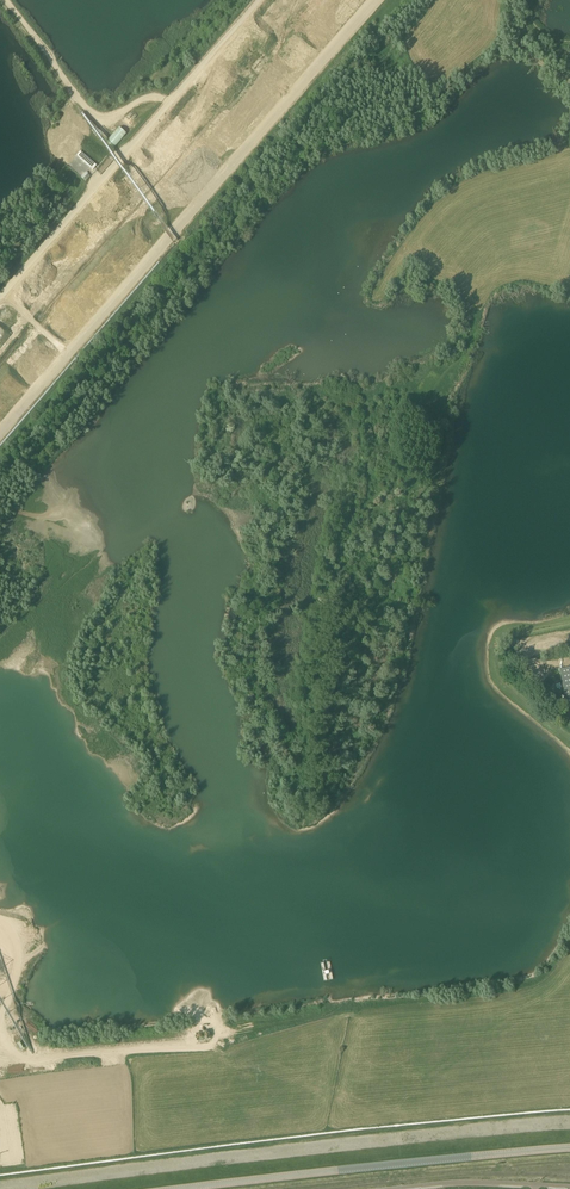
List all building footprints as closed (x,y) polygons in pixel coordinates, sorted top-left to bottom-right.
[(115,147),(126,134),(119,127),(107,141),(115,147)] [(94,169),(97,165),(80,151),(77,155),(94,169)] [(569,707),(569,667),(560,669),(567,707),(569,707)]
